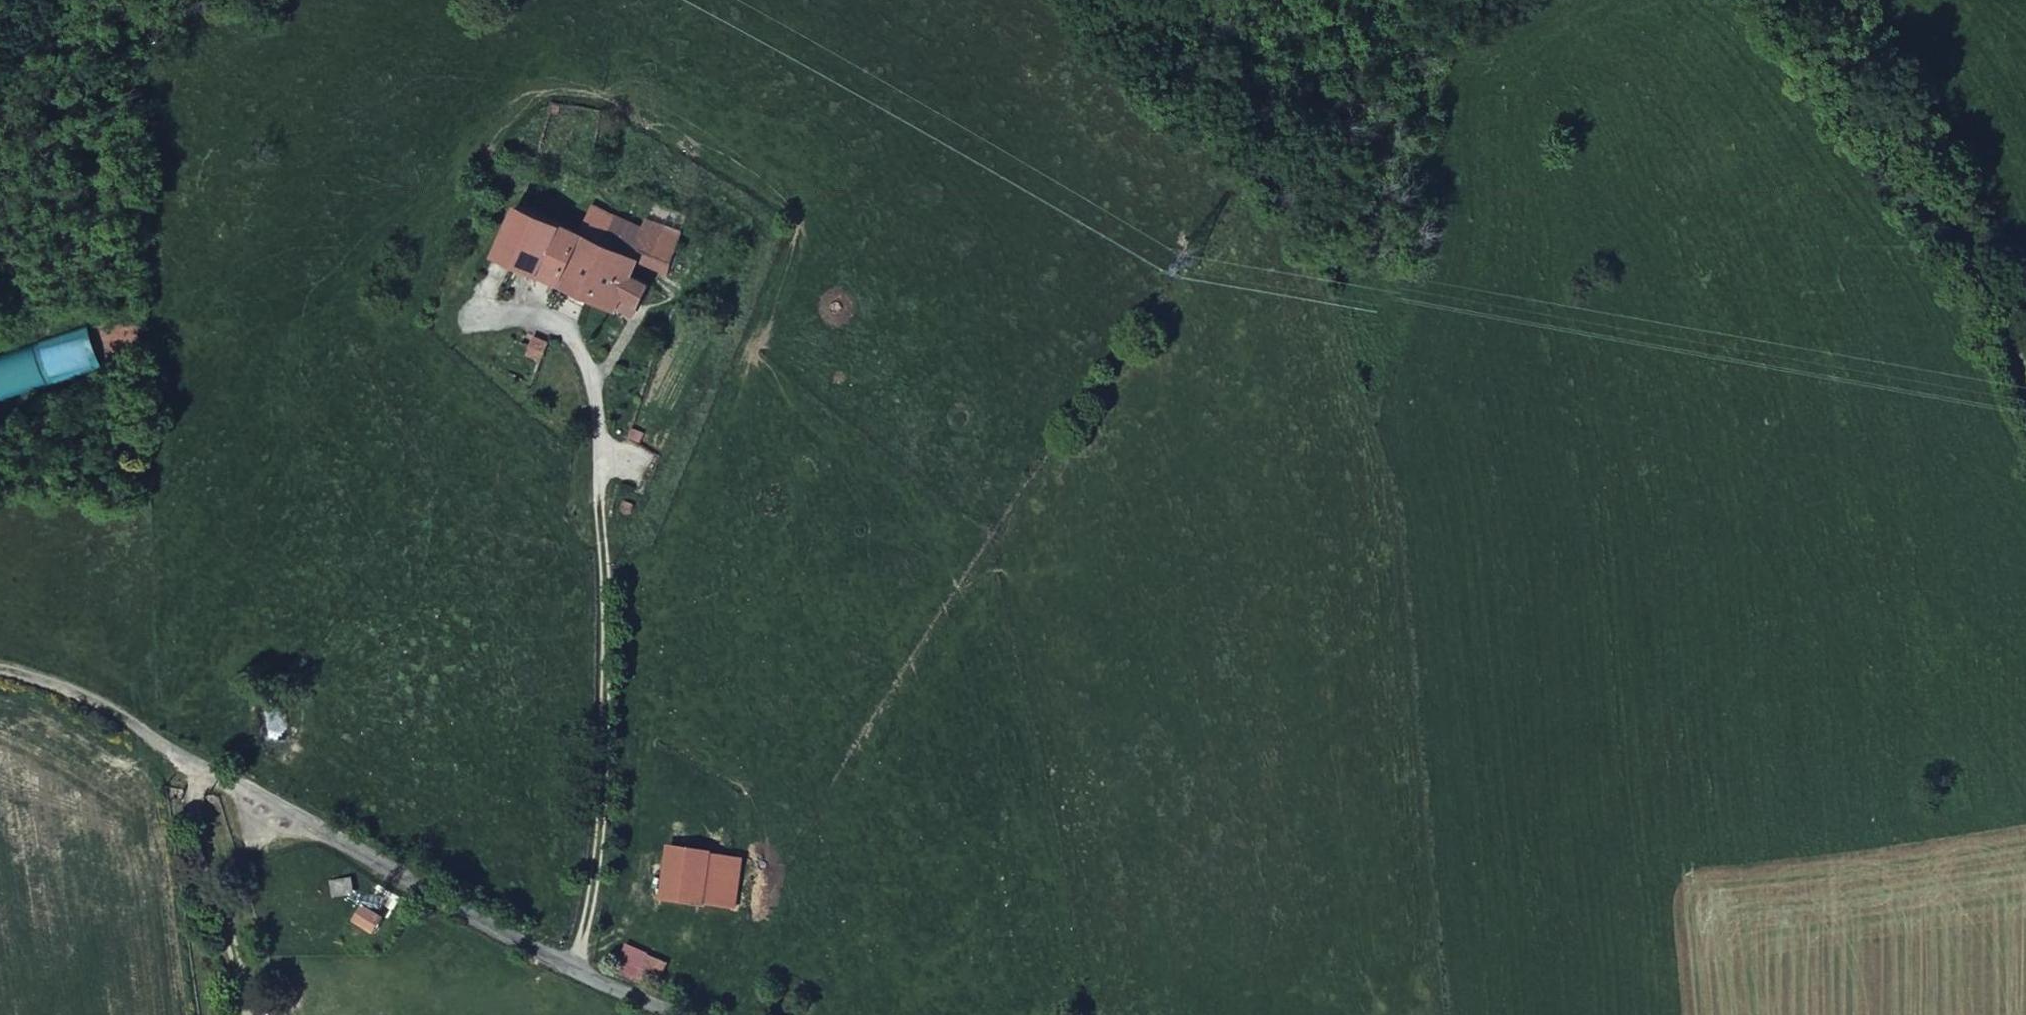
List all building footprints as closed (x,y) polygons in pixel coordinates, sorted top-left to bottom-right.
[(498,254),(620,310),(626,298),(642,306),(652,285),(635,277),(644,258),(524,199),(498,254)] [(669,848),(661,899),(702,906),(710,854),(669,848)] [(352,854),(334,856),(335,868),(352,867),(352,854)] [(710,854),(702,906),(728,909),(736,859),(710,854)] [(645,953),(633,980),(637,982),(645,979),(654,982),(663,961),(645,953)]
